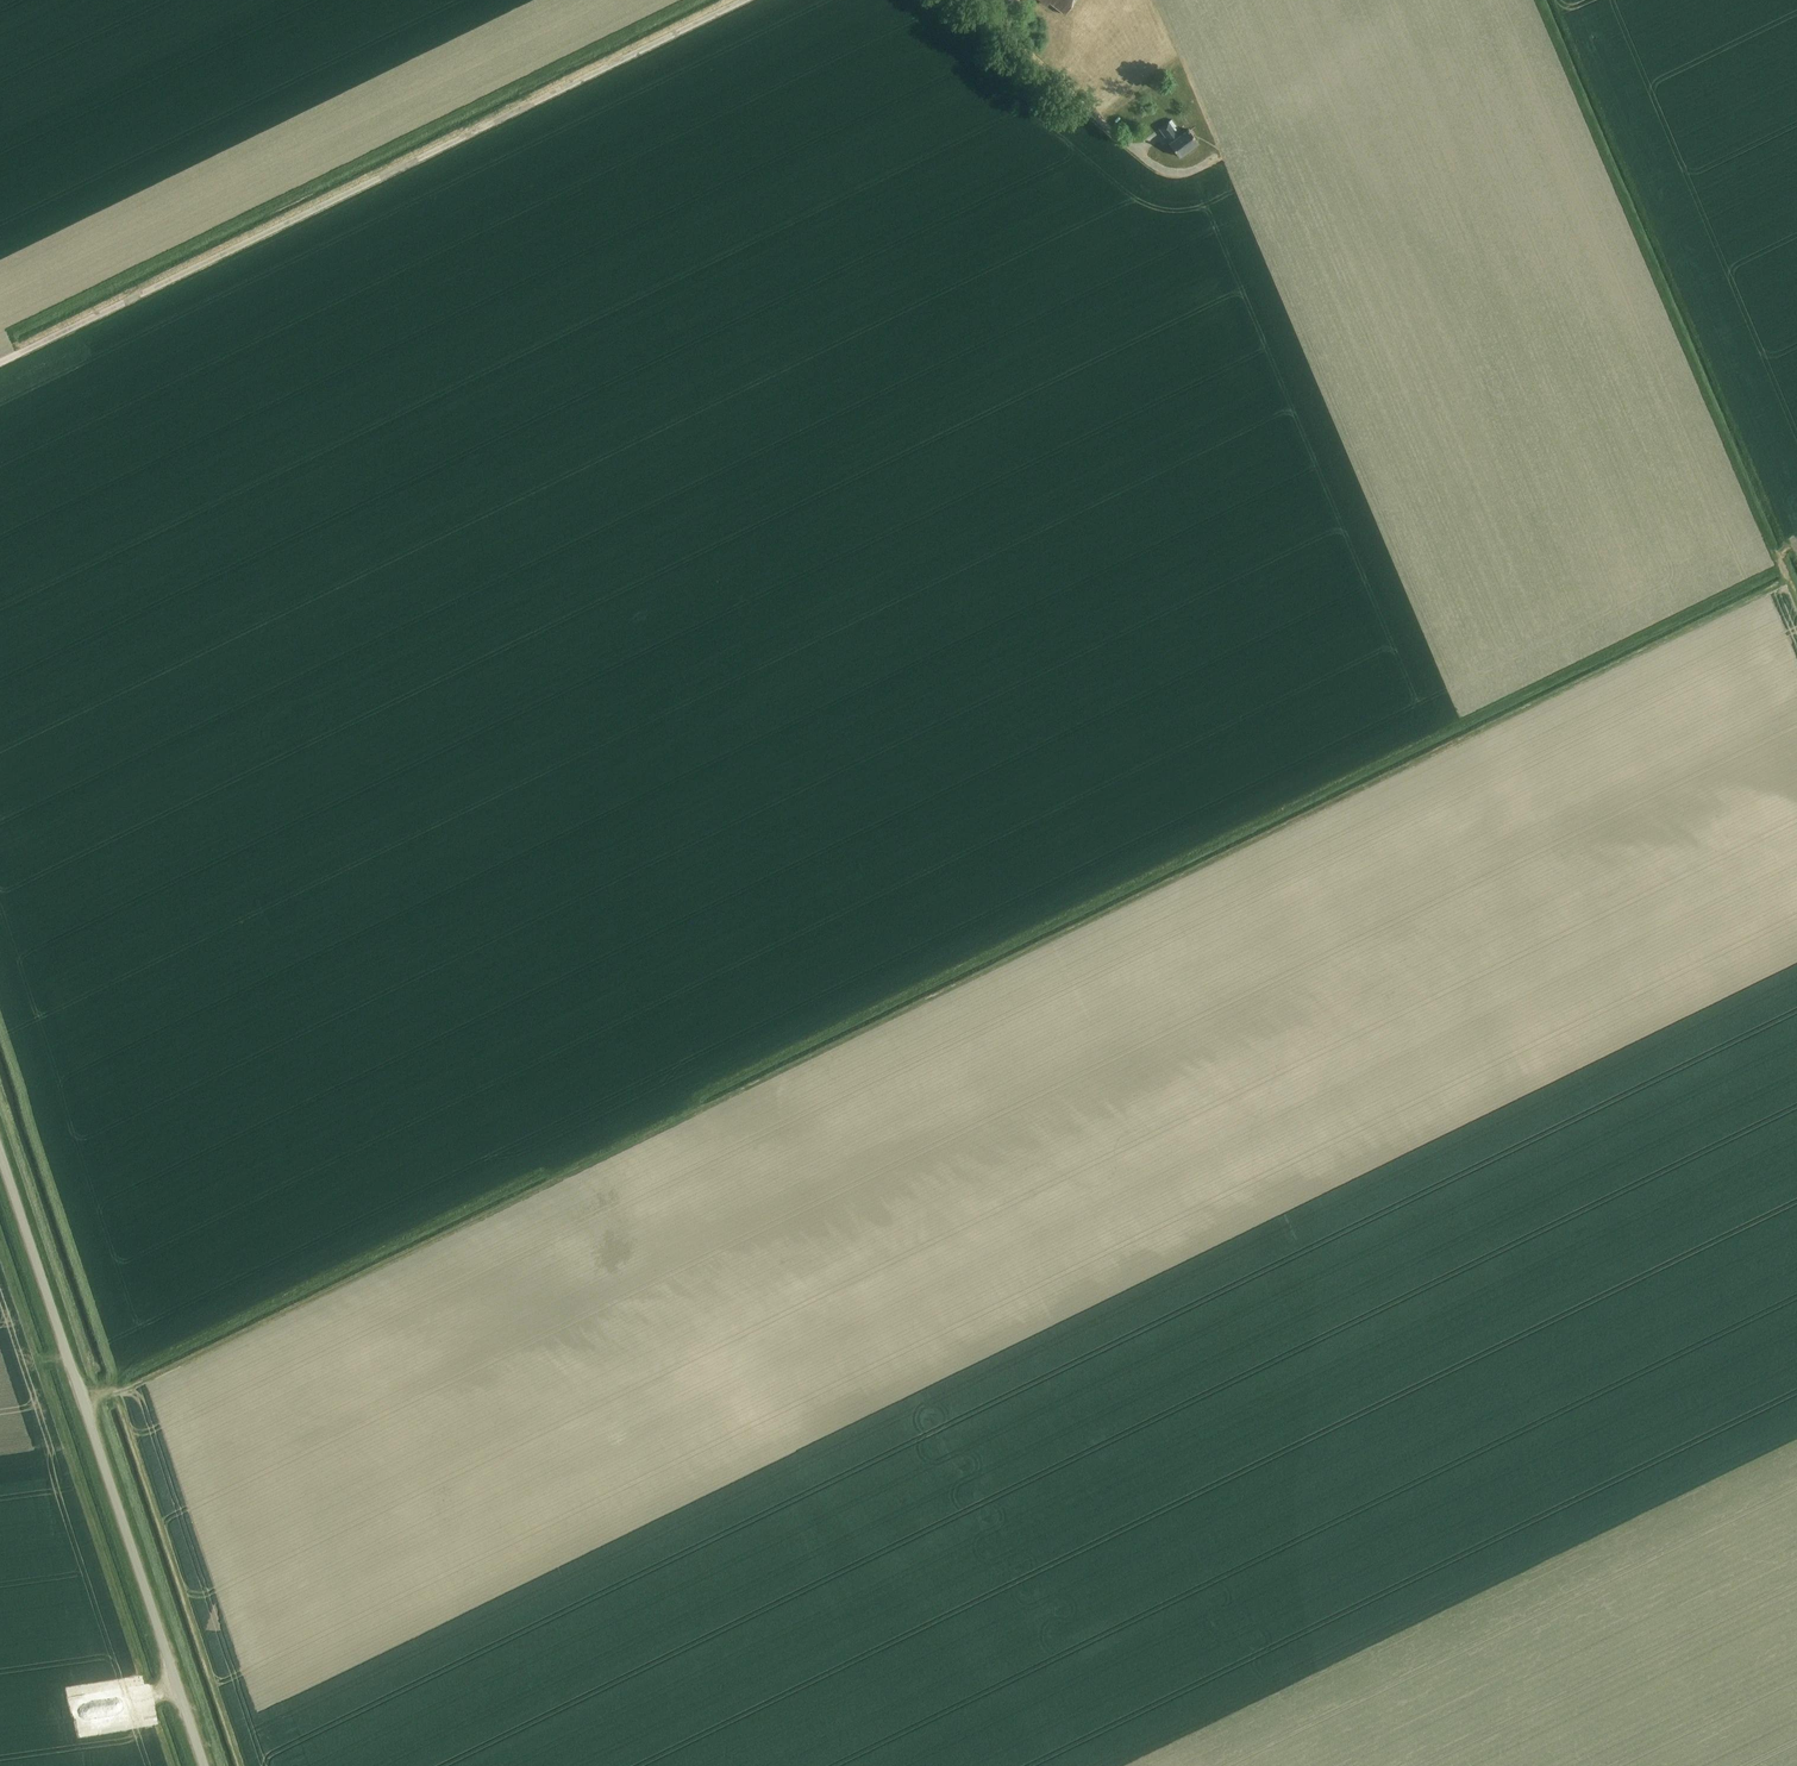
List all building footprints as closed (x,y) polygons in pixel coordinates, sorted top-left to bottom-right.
[(1076,0),(1042,0),(1048,5),(1050,3),(1065,14),(1076,0)] [(1179,156),(1198,142),(1188,129),(1182,134),(1172,119),(1159,128),(1170,143),(1169,143),(1179,156)]
